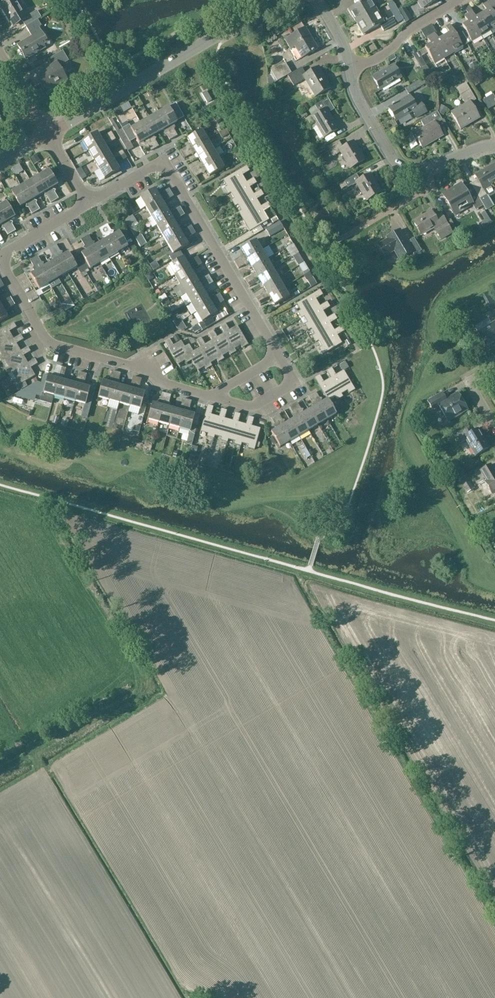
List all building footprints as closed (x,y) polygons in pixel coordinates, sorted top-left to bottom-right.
[(41,18),(37,11),(27,17),(17,0),(11,0),(0,6),(0,7),(12,27),(22,21),(26,27),(41,18)] [(377,11),(371,0),(365,0),(366,1),(349,10),(356,23),(377,11)] [(424,9),(439,0),(418,0),(424,9)] [(491,31),(494,28),(494,3),(493,0),(483,6),(487,12),(481,15),(491,31)] [(46,6),(49,11),(55,8),(52,2),(46,6)] [(476,18),(472,12),(469,7),(465,9),(468,14),(481,37),(491,31),(481,15),(476,18)] [(377,11),(356,23),(363,35),(380,25),(384,32),(396,24),(392,18),(388,21),(384,15),(381,17),(377,11)] [(59,23),(61,16),(55,14),(52,21),(59,23)] [(468,23),(462,26),(458,29),(467,44),(471,42),(472,42),(481,37),(468,14),(464,17),(468,23)] [(19,45),(28,59),(46,48),(43,44),(47,41),(39,28),(42,27),(38,21),(26,28),(32,37),(19,45)] [(444,37),(439,40),(435,34),(436,33),(431,25),(426,28),(444,59),(454,53),(444,37)] [(458,29),(454,31),(454,32),(450,25),(446,28),(450,34),(444,37),(454,53),(463,47),(467,44),(458,29)] [(302,58),(317,49),(305,28),(286,40),(291,49),(295,47),(302,58)] [(444,59),(426,28),(421,31),(426,40),(427,39),(431,45),(425,48),(435,64),(444,59)] [(59,67),(69,61),(63,51),(48,60),(52,67),(37,76),(46,91),(66,79),(59,67)] [(421,69),(426,66),(418,52),(413,55),(421,69)] [(277,82),(291,74),(285,63),(271,71),(277,82)] [(469,66),(472,72),(478,68),(475,63),(469,66)] [(381,91),(401,78),(394,65),(373,77),(381,91)] [(315,97),(330,89),(322,75),(323,75),(319,67),(306,75),(302,68),(288,76),(294,87),(305,80),(315,97)] [(433,76),(437,82),(442,79),(439,73),(433,76)] [(427,85),(434,80),(430,74),(423,79),(427,85)] [(408,95),(426,84),(423,79),(405,89),(408,95)] [(456,89),(460,96),(466,105),(451,113),(461,129),(480,118),(471,104),(476,101),(466,83),(456,89)] [(207,103),(212,101),(207,92),(202,94),(207,103)] [(493,95),(483,101),(488,110),(494,106),(494,98),(493,95)] [(421,104),(416,107),(410,96),(389,108),(397,122),(413,112),(417,119),(426,113),(421,104)] [(328,99),(315,106),(308,110),(324,138),(338,130),(329,113),(335,110),(328,99)] [(176,103),(169,107),(165,110),(174,125),(178,123),(177,121),(184,118),(176,103)] [(174,125),(165,110),(154,116),(162,131),(164,130),(170,141),(178,136),(174,130),(176,128),(174,125)] [(436,125),(443,121),(437,112),(421,121),(425,128),(414,134),(423,148),(443,136),(436,125)] [(162,131),(154,116),(143,122),(151,138),(153,137),(162,131)] [(151,138),(143,122),(131,129),(130,125),(122,129),(130,143),(130,142),(136,139),(140,144),(145,141),(151,151),(159,147),(153,137),(151,138)] [(122,129),(117,132),(128,151),(134,148),(130,142),(130,143),(122,129)] [(219,133),(222,139),(228,135),(225,129),(219,133)] [(182,155),(208,140),(203,130),(187,139),(191,145),(180,151),(182,155)] [(88,151),(114,136),(111,132),(101,138),(98,133),(82,142),(88,151)] [(116,140),(114,136),(88,151),(94,161),(109,152),(106,146),(116,140)] [(208,140),(182,155),(185,159),(195,153),(198,158),(214,149),(208,140)] [(351,169),(364,161),(354,142),(343,148),(339,141),(328,147),(333,157),(341,152),(351,169)] [(214,149),(198,158),(202,164),(191,170),(194,174),(219,159),(214,149)] [(317,160),(327,154),(325,150),(312,157),(314,161),(317,159),(317,160)] [(109,152),(94,161),(99,170),(125,155),(123,151),(112,157),(109,152)] [(127,159),(125,155),(99,170),(105,180),(120,171),(117,165),(127,159)] [(40,162),(36,156),(31,159),(35,165),(40,162)] [(219,159),(194,174),(196,178),(206,171),(210,177),(225,168),(219,159)] [(491,185),(494,183),(494,164),(475,176),(480,184),(473,188),(480,200),(486,211),(487,211),(489,215),(493,213),(490,208),(493,206),(487,195),(491,196),(494,194),(494,191),(494,190),(493,187),(491,186),(491,185)] [(247,184),(247,183),(242,176),(250,172),(247,167),(223,181),(227,187),(225,189),(228,195),(231,193),(247,184)] [(49,170),(40,176),(55,201),(59,199),(52,189),(58,185),(49,170)] [(367,200),(381,192),(371,175),(360,181),(357,175),(344,182),(348,188),(357,183),(367,200)] [(18,182),(21,187),(36,212),(40,210),(34,200),(39,196),(30,181),(28,176),(18,182)] [(40,176),(30,181),(39,196),(45,193),(51,204),(55,201),(40,176)] [(254,179),(247,183),(247,184),(231,193),(234,199),(232,201),(235,207),(238,206),(254,196),(254,195),(250,188),(257,184),(254,179)] [(476,210),(483,206),(471,185),(464,189),(461,184),(443,195),(455,215),(473,205),(476,210)] [(36,212),(21,187),(11,192),(20,208),(26,204),(32,215),(36,212)] [(146,208),(171,193),(169,189),(159,195),(155,189),(140,198),(146,208)] [(239,213),(243,219),(262,208),(261,207),(257,200),(264,196),(261,191),(256,194),(254,195),(254,196),(238,206),(241,211),(239,213)] [(174,197),(171,193),(146,208),(151,217),(167,208),(163,203),(174,197)] [(0,206),(0,213),(12,233),(16,231),(10,221),(16,217),(7,202),(0,206)] [(268,203),(261,207),(262,208),(243,219),(250,232),(269,220),(264,212),(271,208),(268,203)] [(167,208),(151,217),(157,226),(182,211),(180,208),(170,214),(167,208)] [(182,211),(157,226),(162,236),(178,227),(174,221),(185,215),(182,211)] [(485,221),(480,224),(483,229),(493,223),(486,211),(481,214),(485,221)] [(452,233),(449,227),(442,215),(436,218),(432,212),(414,222),(421,235),(434,228),(441,240),(452,233)] [(2,225),(8,236),(12,233),(0,213),(0,226),(2,225)] [(126,213),(121,216),(124,221),(129,218),(126,213)] [(137,223),(133,216),(129,218),(124,221),(129,228),(137,223)] [(270,237),(284,229),(280,222),(266,230),(270,237)] [(107,225),(104,227),(119,253),(128,247),(125,242),(130,239),(125,232),(121,234),(119,232),(113,235),(107,225)] [(181,232),(178,227),(162,236),(168,245),(193,230),(191,226),(181,232)] [(119,253),(104,227),(100,230),(106,240),(100,243),(109,258),(119,253)] [(130,231),(134,237),(140,233),(136,227),(130,231)] [(193,230),(168,245),(173,254),(169,257),(172,260),(182,254),(180,251),(189,246),(185,240),(196,234),(193,230)] [(422,251),(421,251),(414,238),(407,242),(400,230),(387,238),(388,240),(379,245),(385,256),(395,251),(400,259),(412,252),(414,255),(422,251)] [(89,236),(85,238),(100,264),(109,258),(100,243),(95,246),(89,236)] [(87,251),(81,254),(82,255),(77,257),(85,271),(90,269),(100,264),(85,238),(81,240),(87,251)] [(237,265),(262,250),(257,241),(241,250),(245,256),(235,262),(237,265)] [(57,246),(53,248),(68,273),(77,268),(83,278),(88,275),(85,271),(77,257),(73,260),(68,253),(63,256),(57,246)] [(68,273),(53,248),(49,250),(55,260),(50,264),(58,279),(68,273)] [(268,259),(262,250),(237,265),(239,269),(249,263),(252,268),(268,259)] [(172,260),(174,264),(169,267),(175,276),(200,261),(198,257),(187,263),(182,254),(172,260)] [(58,279),(50,264),(44,267),(38,257),(34,259),(49,284),(58,279)] [(157,267),(163,265),(160,257),(154,260),(157,267)] [(49,284),(34,259),(30,261),(36,271),(31,275),(40,290),(49,284)] [(268,259),(252,268),(256,274),(245,280),(248,284),(273,269),(268,259)] [(200,261),(175,276),(180,286),(195,276),(192,271),(202,265),(200,261)] [(127,267),(122,270),(125,276),(131,273),(127,267)] [(97,268),(92,271),(96,279),(101,275),(97,268)] [(273,269),(248,284),(250,288),(260,282),(264,287),(279,278),(273,269)] [(195,276),(180,286),(186,295),(211,280),(209,276),(198,282),(195,276)] [(312,277),(307,280),(312,287),(317,284),(312,277)] [(279,278),(264,287),(267,293),(256,299),(259,303),(284,288),(279,278)] [(211,280),(186,295),(191,304),(206,295),(203,289),(213,283),(211,280)] [(49,284),(40,290),(42,295),(52,289),(49,284)] [(290,297),(284,288),(259,303),(261,306),(271,300),(275,306),(290,297)] [(301,319),(304,317),(320,307),(316,300),(323,296),(320,291),(297,305),(301,311),(298,313),(301,319)] [(206,295),(191,304),(197,313),(222,298),(220,294),(209,300),(206,295)] [(13,302),(11,298),(0,304),(0,309),(13,302)] [(224,302),(222,298),(197,313),(202,323),(199,325),(202,331),(216,323),(213,317),(217,314),(214,308),(224,302)] [(167,299),(161,302),(164,308),(170,304),(167,299)] [(0,309),(0,322),(8,317),(5,312),(15,305),(13,302),(0,309)] [(309,331),(312,329),(328,319),(327,319),(323,312),(330,308),(327,303),(320,307),(304,317),(308,323),(305,325),(309,331)] [(65,311),(63,307),(51,314),(54,318),(65,311)] [(487,317),(492,324),(478,332),(487,347),(494,342),(494,312),(487,317)] [(173,322),(175,326),(190,316),(188,313),(173,322)] [(316,343),(318,341),(335,331),(334,331),(330,324),(337,320),(334,315),(327,319),(328,319),(312,329),(315,335),(312,337),(316,343)] [(14,339),(10,332),(17,328),(14,323),(0,331),(0,348),(14,340),(14,339)] [(221,326),(225,334),(225,333),(234,349),(241,345),(243,348),(248,345),(237,326),(230,331),(225,324),(221,326)] [(198,325),(191,328),(195,334),(201,330),(198,325)] [(342,327),(334,331),(335,331),(318,341),(322,347),(319,349),(323,355),(342,344),(337,336),(344,332),(342,327)] [(236,352),(234,349),(225,333),(225,334),(217,338),(213,331),(209,334),(213,341),(213,340),(223,357),(229,353),(230,356),(236,352)] [(0,348),(0,359),(2,363),(21,352),(17,344),(24,340),(21,335),(14,339),(14,340),(0,348)] [(224,359),(223,357),(213,340),(213,341),(205,345),(201,338),(196,341),(201,348),(210,364),(217,360),(218,363),(224,359)] [(185,361),(186,364),(192,361),(184,348),(185,348),(181,342),(174,346),(169,339),(165,342),(178,365),(185,361)] [(212,367),(210,364),(201,348),(193,352),(189,345),(185,348),(184,348),(192,361),(198,371),(204,367),(206,370),(212,367)] [(21,352),(2,363),(9,375),(28,364),(24,356),(31,352),(28,347),(21,352)] [(35,360),(28,364),(9,375),(16,387),(35,376),(31,368),(38,364),(35,360)] [(349,368),(346,362),(340,366),(343,372),(349,368)] [(55,378),(43,375),(39,392),(54,396),(62,368),(58,367),(55,378)] [(62,368),(54,396),(65,399),(69,382),(63,381),(66,369),(62,368)] [(328,381),(339,400),(343,397),(341,394),(345,392),(336,376),(332,369),(327,372),(331,379),(328,381)] [(109,401),(117,372),(113,371),(109,383),(103,381),(98,398),(109,401)] [(347,391),(349,394),(355,390),(344,371),(336,376),(345,392),(347,391)] [(69,382),(65,399),(75,402),(83,374),(79,372),(75,384),(69,382)] [(117,372),(109,401),(119,404),(124,387),(118,385),(121,374),(117,372)] [(83,374),(75,402),(86,405),(86,404),(90,388),(84,386),(87,375),(83,374)] [(316,392),(312,394),(327,420),(337,415),(331,404),(339,400),(328,381),(324,383),(320,376),(315,379),(327,400),(322,403),(316,392)] [(130,389),(124,387),(119,404),(130,407),(138,378),(133,377),(130,389)] [(142,379),(138,378),(130,407),(141,410),(145,393),(139,391),(142,379)] [(27,388),(14,396),(24,399),(26,392),(27,388)] [(159,423),(167,395),(162,393),(159,405),(153,403),(148,420),(159,423)] [(327,420),(312,394),(308,397),(314,407),(309,410),(318,426),(327,420)] [(448,421),(467,410),(458,394),(446,401),(442,394),(428,402),(433,410),(439,406),(448,421)] [(167,395),(159,423),(169,426),(174,409),(168,407),(171,396),(167,395)] [(180,411),(174,409),(169,426),(180,429),(188,400),(183,399),(180,411)] [(188,400),(180,429),(190,432),(195,415),(189,413),(192,402),(188,400)] [(318,426),(309,410),(303,414),(297,403),(294,405),(309,431),(318,426)] [(309,431),(294,405),(290,408),(296,418),(290,421),(299,437),(309,431)] [(213,439),(219,418),(211,415),(214,407),(208,406),(200,435),(201,432),(208,434),(207,437),(213,439)] [(227,443),(233,421),(225,419),(227,411),(221,410),(219,418),(213,439),(214,439),(215,436),(222,438),(221,441),(227,443)] [(240,446),(246,425),(238,423),(240,415),(235,413),(233,421),(227,443),(228,440),(235,442),(234,445),(240,446)] [(299,437),(290,421),(285,425),(279,414),(275,416),(290,442),(299,437)] [(290,442),(275,416),(271,419),(277,429),(271,432),(280,448),(290,442)] [(246,425),(240,446),(241,447),(242,444),(248,446),(248,448),(250,449),(255,450),(255,447),(257,443),(260,429),(252,427),(254,419),(248,417),(246,425)] [(69,421),(63,419),(61,425),(67,427),(69,421)] [(475,456),(489,448),(478,429),(469,434),(466,429),(455,435),(460,444),(466,441),(475,456)] [(311,457),(303,442),(300,444),(303,448),(302,449),(307,459),(311,457)] [(192,446),(188,460),(194,462),(198,448),(192,446)] [(323,447),(319,449),(324,458),(327,456),(323,447)] [(494,492),(494,474),(494,473),(494,472),(491,465),(481,471),(487,481),(485,482),(492,494),(494,492)] [(460,481),(468,494),(468,493),(469,494),(473,491),(473,490),(474,490),(466,477),(460,481)]
